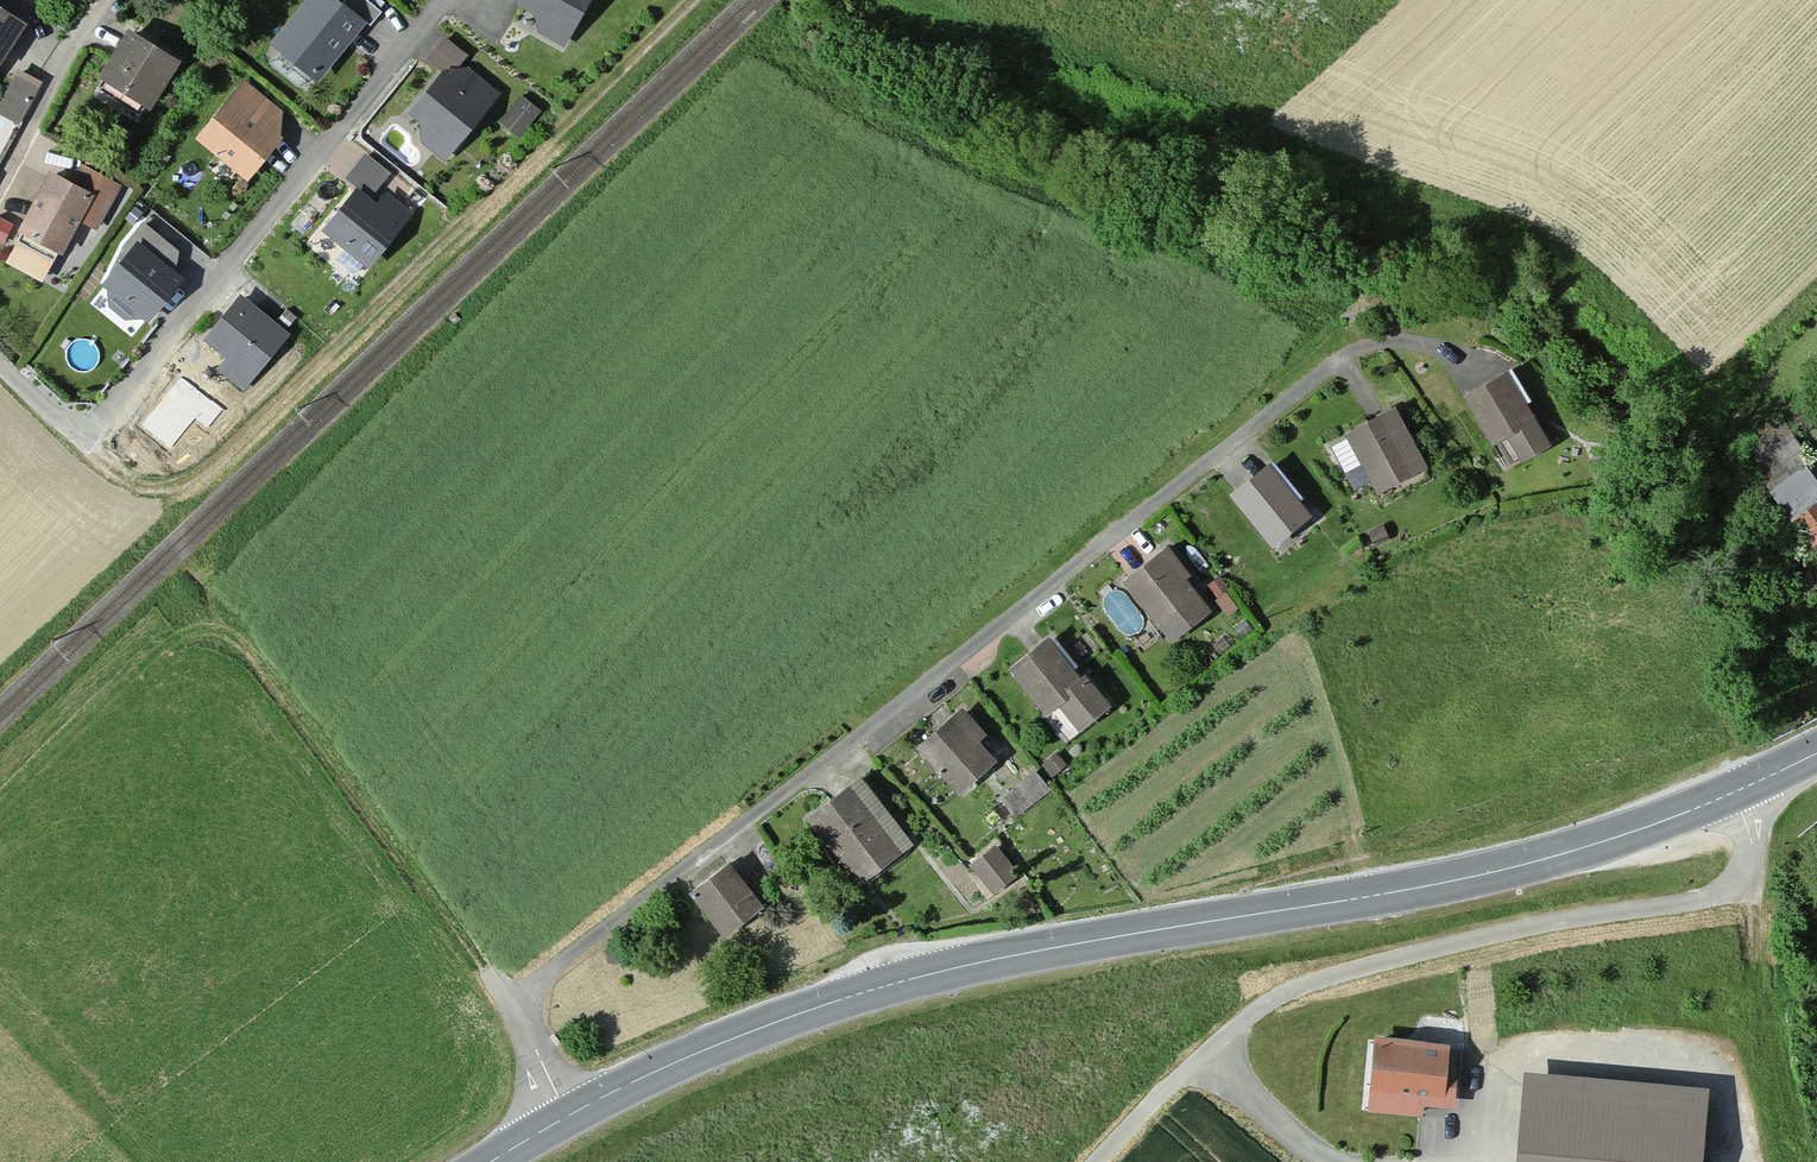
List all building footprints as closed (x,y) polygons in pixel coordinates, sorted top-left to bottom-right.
[(316,72),(357,23),(329,0),(311,0),(278,41),(316,72)] [(366,0),(347,0),(343,5),(370,26),(381,12),(366,0)] [(533,4),(540,23),(566,36),(584,0),(525,0),(533,4)] [(0,16),(0,57),(19,28),(0,16)] [(178,61),(131,33),(103,80),(150,107),(178,61)] [(444,34),(426,56),(445,72),(463,50),(444,34)] [(427,135),(450,153),(497,94),(456,61),(419,107),(424,111),(427,135)] [(20,69),(0,105),(0,107),(20,118),(41,80),(20,69)] [(281,109),(242,79),(199,135),(248,172),(277,135),(281,109)] [(519,97),(500,122),(520,137),(539,113),(519,97)] [(366,151),(349,172),(375,192),(391,170),(366,151)] [(77,186),(51,172),(25,220),(18,233),(60,256),(81,217),(95,224),(117,183),(87,167),(77,186)] [(379,200),(358,183),(326,222),(371,258),(411,210),(387,191),(379,200)] [(135,204),(127,215),(134,220),(142,209),(135,204)] [(12,225),(0,219),(0,243),(2,244),(12,225)] [(143,310),(149,315),(181,277),(166,265),(178,252),(141,222),(122,243),(105,279),(106,290),(111,296),(112,303),(125,313),(143,310)] [(364,264),(343,249),(336,260),(356,275),(364,264)] [(242,298),(211,337),(231,353),(218,369),(241,387),(286,333),(242,298)] [(461,318),(455,313),(450,319),(455,324),(461,318)] [(209,428),(226,408),(182,373),(137,428),(167,452),(196,417),(209,428)] [(1505,373),(1465,397),(1491,440),(1503,433),(1521,461),(1549,444),(1505,373)] [(1423,459),(1393,403),(1349,426),(1379,482),(1423,459)] [(1778,411),(1760,422),(1759,432),(1761,436),(1757,438),(1760,443),(1756,446),(1759,450),(1753,456),(1752,460),(1768,485),(1816,546),(1816,478),(1806,461),(1812,457),(1778,411)] [(1274,471),(1238,500),(1273,542),(1308,513),(1274,471)] [(1377,526),(1370,529),(1376,542),(1389,536),(1384,523),(1377,526)] [(1189,574),(1168,548),(1126,581),(1171,639),(1209,609),(1184,578),(1189,574)] [(1797,573),(1805,590),(1816,585),(1816,580),(1812,567),(1797,573)] [(1220,579),(1208,587),(1217,598),(1228,590),(1220,579)] [(1049,630),(1007,665),(1063,733),(1105,699),(1049,630)] [(919,744),(958,793),(997,761),(981,743),(988,737),(965,708),(919,744)] [(1056,751),(1042,764),(1053,776),(1067,763),(1056,751)] [(1036,774),(1005,800),(1019,817),(1050,791),(1036,774)] [(857,775),(804,814),(855,883),(908,845),(857,775)] [(996,846),(971,865),(994,895),(1019,875),(996,846)] [(728,859),(694,886),(726,927),(761,900),(728,859)] [(1028,891),(1016,899),(1028,914),(1039,905),(1028,891)] [(616,939),(604,948),(614,962),(626,954),(616,939)] [(1446,1049),(1376,1043),(1371,1103),(1422,1107),(1422,1098),(1454,1100),(1457,1066),(1444,1065),(1446,1049)] [(1533,1079),(1526,1161),(1699,1161),(1705,1094),(1533,1079)]
